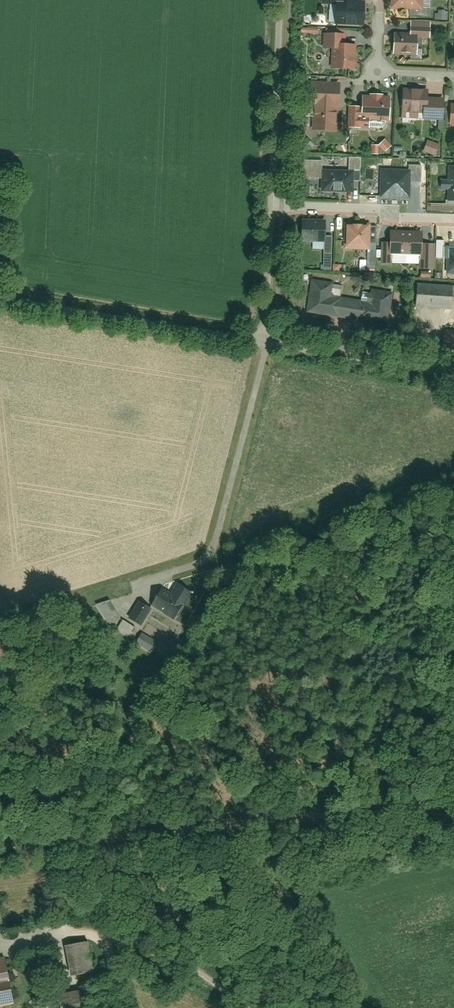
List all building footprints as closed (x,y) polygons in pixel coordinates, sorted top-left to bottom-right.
[(339,12),(366,12),(366,0),(320,0),(320,5),(339,5),(339,12)] [(421,0),(393,0),(392,7),(421,8),(421,0)] [(392,36),(392,57),(420,57),(420,41),(430,41),(430,30),(409,30),(409,36),(392,36)] [(322,32),(322,44),(331,44),(331,69),(355,70),(355,43),(342,43),(342,32),(322,32)] [(401,88),(400,117),(422,117),(422,122),(441,123),(441,107),(427,107),(428,89),(401,88)] [(359,94),(359,108),(346,108),(346,128),(360,128),(360,119),(387,120),(387,95),(359,94)] [(311,97),(311,132),(336,132),(336,97),(311,97)] [(452,201),(453,201),(453,167),(453,180),(445,180),(445,189),(452,189),(452,201)] [(386,168),(385,196),(413,197),(414,170),(386,168)] [(320,172),(320,194),(354,193),(353,172),(320,172)] [(302,218),(300,241),(327,242),(327,234),(328,220),(302,218)] [(351,223),(349,247),(371,248),(372,229),(373,225),(351,223)] [(371,248),(370,265),(378,266),(380,229),(372,229),(371,248)] [(409,255),(410,232),(393,231),(392,254),(409,255)] [(410,232),(409,255),(421,256),(420,267),(433,268),(435,244),(426,243),(427,233),(410,232)] [(335,234),(327,234),(327,242),(325,268),(333,269),(335,234)] [(315,276),(310,315),(346,320),(349,295),(333,293),(335,279),(315,276)] [(417,285),(416,308),(449,309),(450,286),(417,285)] [(346,320),(385,325),(390,288),(374,286),(372,298),(349,295),(346,320)] [(175,588),(168,598),(160,593),(151,607),(173,622),(189,597),(175,588)] [(128,610),(116,627),(135,640),(147,623),(128,610)] [(69,946),(74,975),(92,972),(87,943),(69,946)] [(13,1007),(10,991),(15,990),(10,961),(0,963),(0,1007),(9,1007),(13,1007)]
